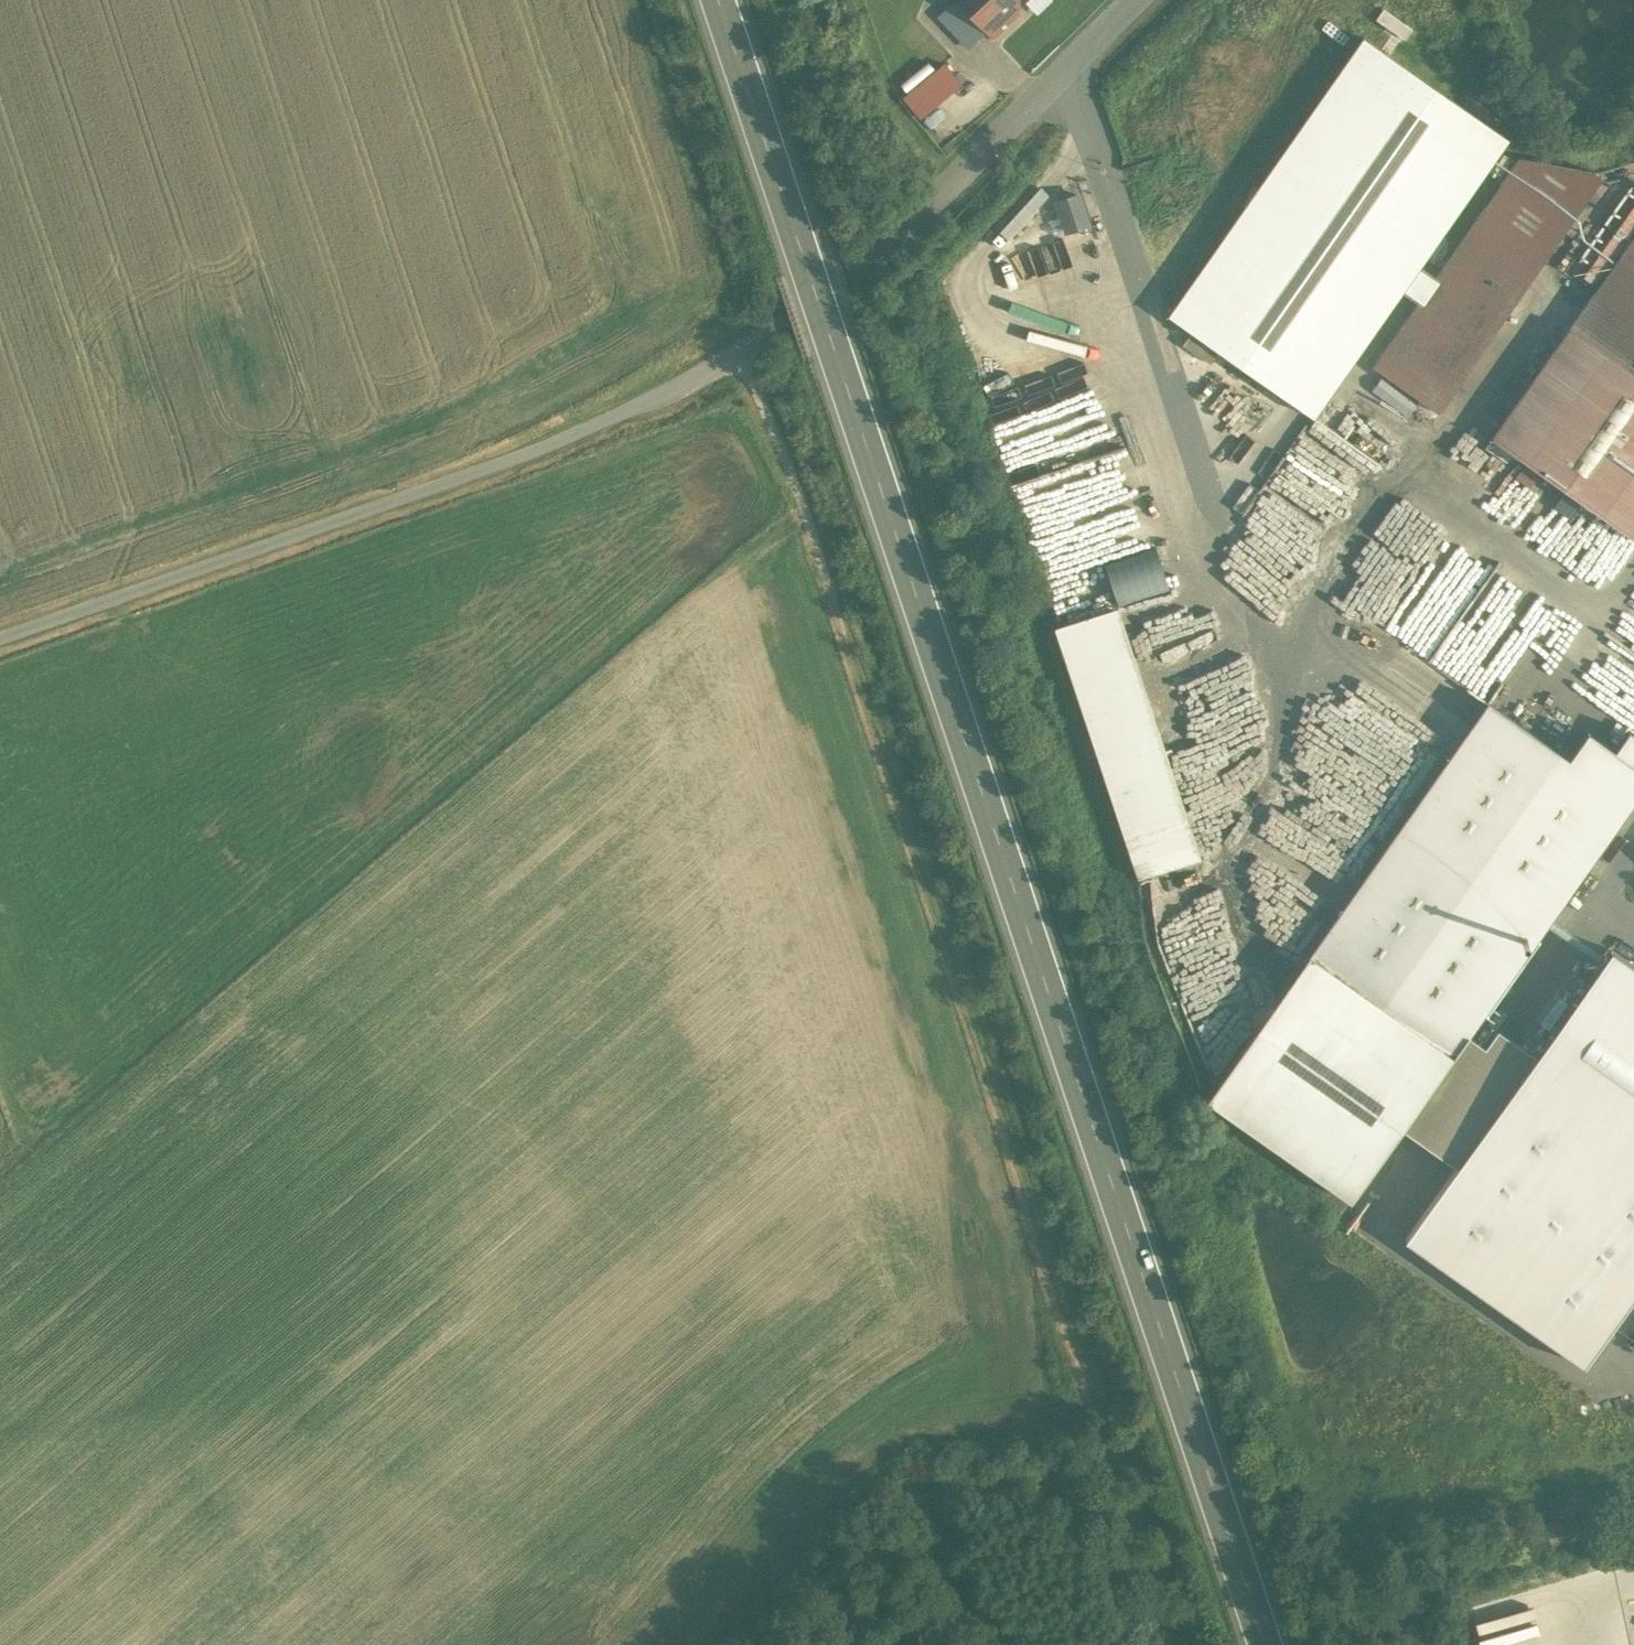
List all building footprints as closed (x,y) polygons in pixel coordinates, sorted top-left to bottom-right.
[(959,0),(953,0),(938,15),(969,48),(988,30),(959,0)] [(988,30),(995,37),(1019,15),(1010,6),(1011,0),(959,0),(988,30)] [(1364,37),(1169,315),(1192,331),(1220,350),(1314,416),(1508,138),(1364,37)] [(944,64),(903,97),(921,118),(961,85),(944,64)] [(1521,158),(1375,367),(1439,412),(1603,177),(1593,171),(1521,158)] [(1091,225),(1080,192),(1053,201),(1064,234),(1091,225)] [(1569,328),(1633,374),(1633,235),(1569,328)] [(1569,328),(1491,437),(1633,538),(1633,374),(1569,328)] [(1220,350),(1192,331),(1184,344),(1211,363),(1220,350)] [(1106,557),(1112,599),(1165,592),(1159,550),(1106,557)] [(1201,857),(1118,606),(1055,627),(1139,878),(1201,857)] [(1208,1099),(1352,1200),(1402,1130),(1468,1036),(1633,800),(1633,763),(1588,731),(1569,758),(1488,701),(1208,1099)] [(1612,950),(1536,1057),(1458,1169),(1406,1241),(1587,1368),(1633,1302),(1633,966),(1612,950)] [(1535,989),(1544,969),(1523,960),(1514,980),(1535,989)] [(1536,1057),(1496,1029),(1483,1046),(1468,1036),(1402,1130),(1458,1169),(1536,1057)]
